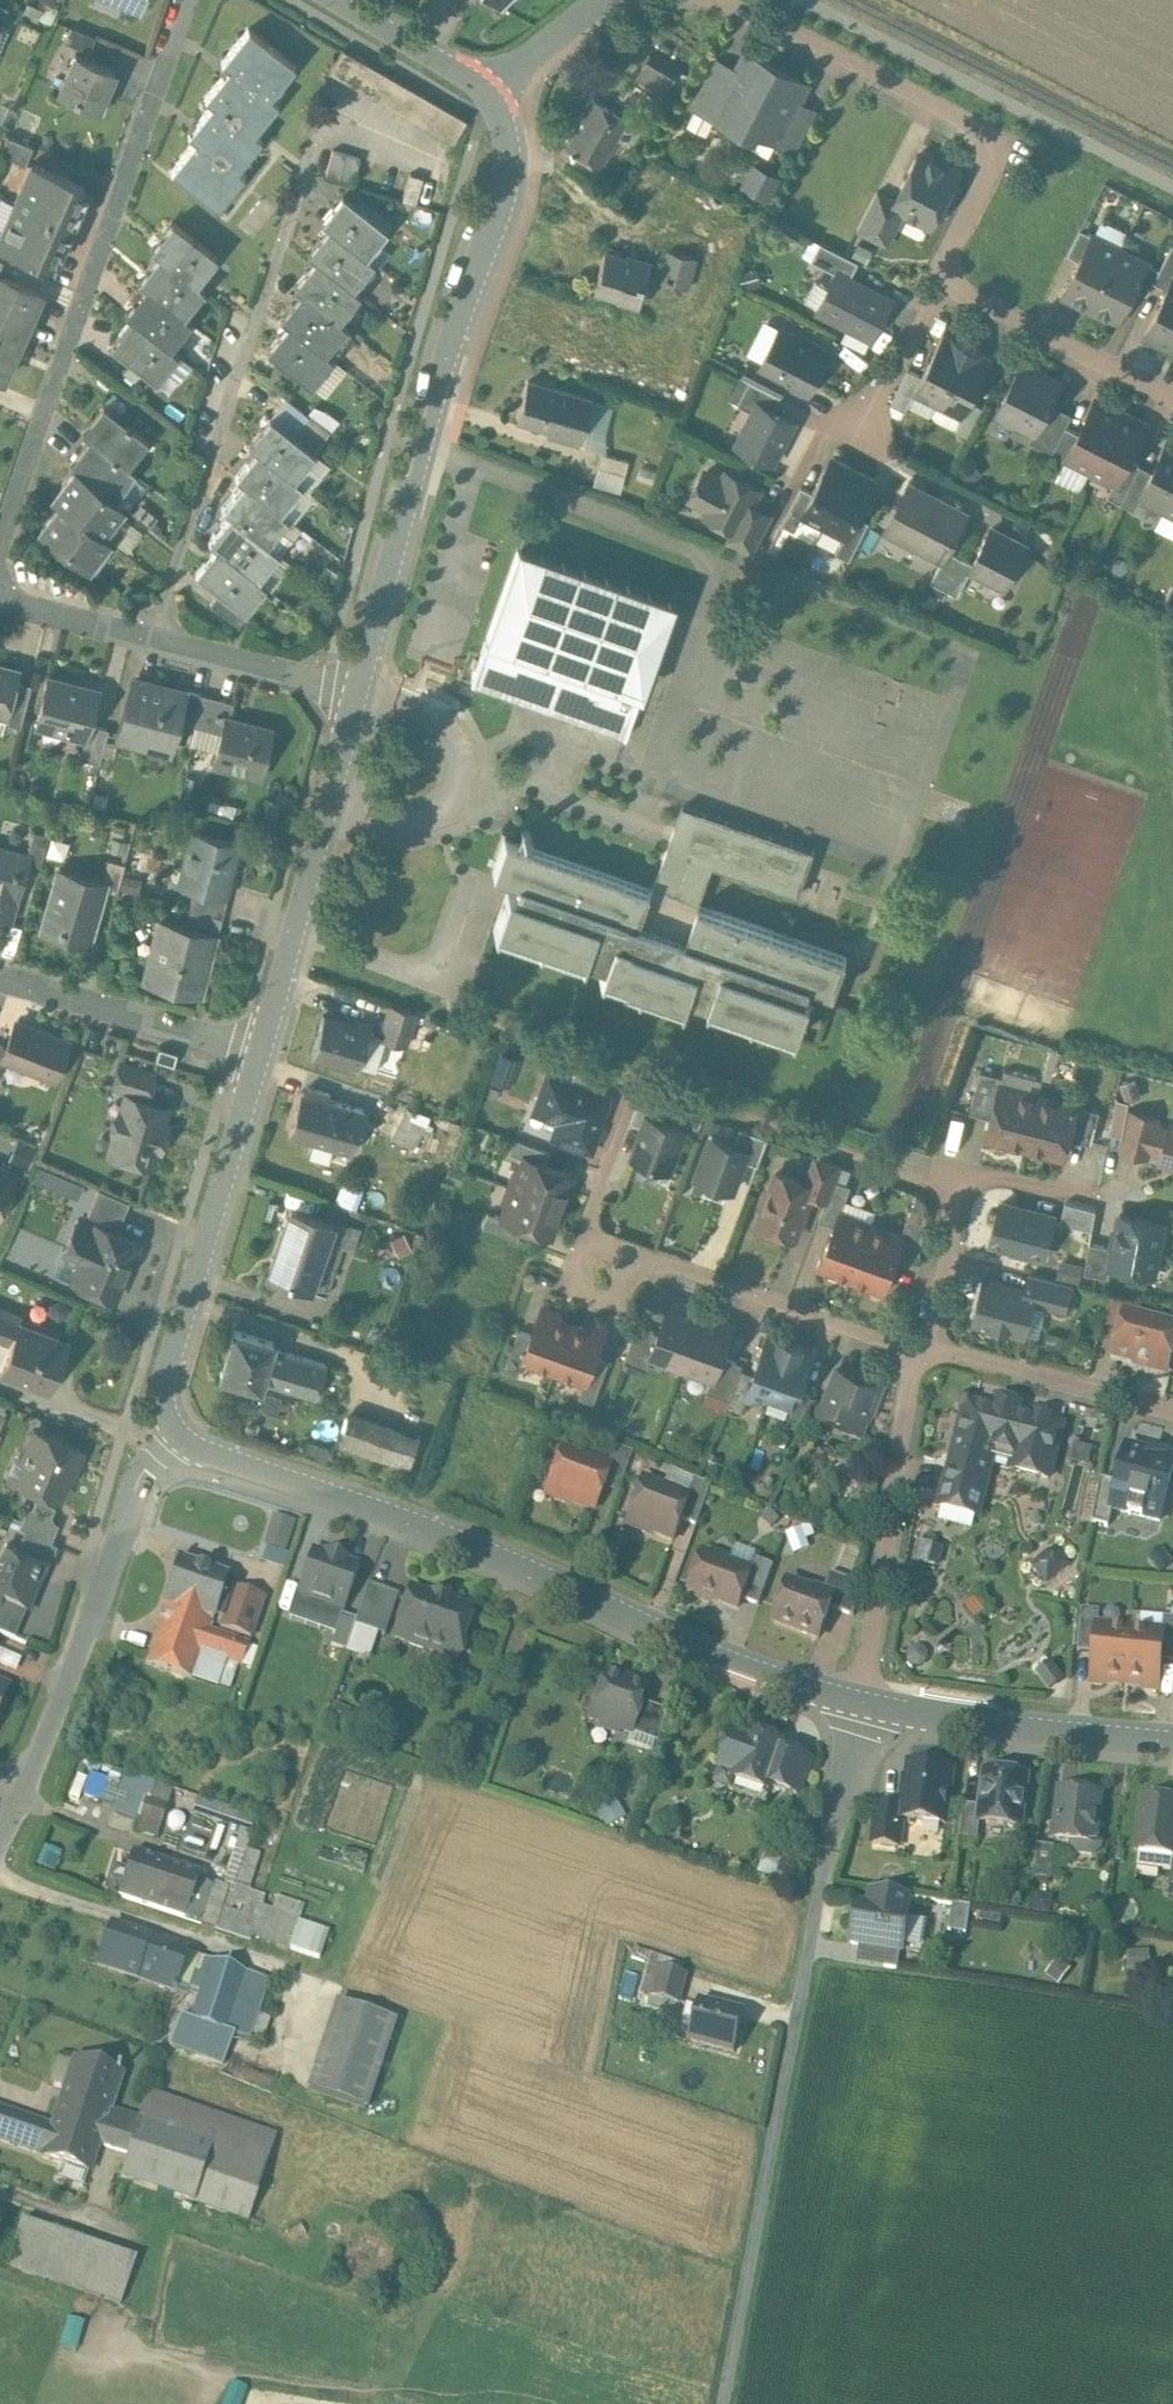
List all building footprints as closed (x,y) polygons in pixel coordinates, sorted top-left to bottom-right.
[(500,8),(500,9),(502,10),(507,0),(485,0),(500,8)] [(95,37),(71,26),(64,41),(89,51),(95,37)] [(230,66),(269,97),(294,65),(248,29),(223,61),(230,66)] [(357,58),(343,49),(330,72),(344,80),(357,58)] [(746,50),(732,76),(731,75),(717,103),(700,95),(694,108),(755,139),(758,133),(777,143),(795,108),(796,109),(809,83),(746,50)] [(114,70),(76,53),(59,93),(99,110),(114,70)] [(679,72),(652,55),(638,78),(664,95),(679,72)] [(371,65),(357,58),(344,80),(358,88),(371,65)] [(276,103),(269,97),(230,66),(206,97),(213,103),(253,133),(276,103)] [(731,75),(715,67),(700,95),(717,103),(731,75)] [(629,121),(591,100),(564,148),(601,169),(629,121)] [(196,139),(236,170),(260,139),(253,133),(213,103),(189,133),(196,139)] [(795,108),(777,143),(793,151),(811,117),(796,109),(795,108)] [(7,135),(0,152),(26,164),(33,146),(7,135)] [(243,175),(236,170),(196,139),(172,171),(218,207),(243,175)] [(355,176),(358,154),(331,150),(328,173),(355,176)] [(896,201),(893,207),(904,213),(931,227),(959,172),(921,152),(896,201)] [(84,185),(31,162),(14,202),(67,224),(84,185)] [(778,180),(753,167),(743,185),(769,198),(778,180)] [(424,178),(410,174),(402,201),(415,205),(424,178)] [(877,191),(858,229),(881,241),(890,224),(897,227),(904,213),(893,207),(896,201),(877,191)] [(386,230),(342,195),(341,197),(344,199),(337,209),(333,206),(321,221),(328,227),(366,256),(367,255),(364,253),(374,239),(377,242),(386,230)] [(14,202),(0,235),(0,242),(50,264),(67,224),(14,202)] [(217,257),(172,221),(151,247),(159,254),(196,283),(217,257)] [(366,256),(328,227),(308,254),(315,259),(353,289),(373,263),(366,256)] [(1081,229),(1068,254),(1081,261),(1093,235),(1081,229)] [(1120,248),(1094,235),(1093,235),(1081,261),(1064,294),(1090,308),(1120,248)] [(859,262),(821,242),(812,260),(837,273),(838,272),(850,278),(859,262)] [(1154,281),(1168,288),(1172,279),(1172,243),(1160,269),(1154,281)] [(1147,262),(1120,248),(1090,308),(1117,322),(1134,288),(1147,262)] [(696,258),(670,251),(661,283),(688,290),(696,258)] [(625,259),(603,253),(593,290),(618,297),(617,302),(639,307),(651,263),(625,257),(625,259)] [(196,283),(159,254),(138,280),(146,286),(183,316),(203,289),(196,283)] [(353,289),(315,259),(294,286),(302,292),(340,322),(361,295),(353,289)] [(1160,269),(1147,262),(1134,288),(1147,295),(1154,281),(1160,269)] [(754,270),(740,273),(744,287),(758,284),(754,270)] [(850,278),(838,272),(837,273),(829,288),(816,281),(806,301),(819,307),(818,310),(872,339),(893,300),(850,278)] [(18,344),(40,292),(0,274),(0,336),(18,344)] [(1145,336),(1170,348),(1172,343),(1172,279),(1168,288),(1145,336)] [(183,316),(146,286),(125,312),(132,318),(169,348),(190,321),(183,316)] [(340,322),(302,292),(280,319),(288,325),(325,354),(347,328),(340,322)] [(156,380),(177,354),(169,348),(132,318),(111,345),(156,380)] [(325,354),(288,325),(267,353),(311,388),(333,360),(325,354)] [(799,337),(780,327),(760,366),(759,367),(788,382),(809,393),(830,353),(818,347),(817,344),(803,336),(799,337)] [(871,339),(849,328),(842,340),(865,352),(871,339)] [(922,376),(913,392),(915,393),(908,405),(931,417),(938,404),(968,345),(944,333),(922,376)] [(0,336),(0,379),(2,380),(18,344),(0,336)] [(968,345),(938,404),(962,417),(970,401),(992,357),(968,345)] [(788,382),(759,367),(760,366),(750,361),(742,377),(751,381),(781,396),(788,382)] [(1023,362),(997,413),(998,414),(1002,420),(1009,423),(1017,423),(1034,432),(1036,433),(1051,403),(1062,382),(1023,362)] [(922,376),(909,369),(891,403),(906,411),(908,405),(915,393),(913,392),(922,376)] [(781,396),(751,381),(738,404),(754,412),(759,402),(773,410),(781,396)] [(590,400),(528,382),(517,423),(559,434),(558,441),(578,446),(590,400)] [(1079,433),(1066,459),(1067,459),(1090,471),(1121,412),(1097,399),(1079,433)] [(962,417),(955,430),(968,437),(982,408),(970,401),(962,417)] [(773,410),(759,402),(754,412),(737,444),(773,462),(794,421),(773,410)] [(1073,414),(1051,403),(1036,433),(1034,432),(1030,441),(1053,453),(1066,427),(1073,414)] [(148,440),(103,404),(82,431),(89,437),(127,466),(148,440)] [(1121,412),(1090,471),(1114,483),(1115,483),(1128,458),(1145,424),(1121,412)] [(313,453),(270,419),(249,445),(256,450),(292,478),(313,453)] [(1053,453),(1047,465),(1061,472),(1067,459),(1066,459),(1079,433),(1066,427),(1053,453)] [(127,466),(89,437),(69,463),(77,469),(114,499),(135,473),(127,466)] [(1141,497),(1165,509),(1172,493),(1172,438),(1171,437),(1153,471),(1141,497)] [(292,478),(256,450),(236,477),(249,487),(280,511),(300,485),(292,478)] [(599,456),(594,472),(621,479),(625,464),(599,456)] [(814,493),(803,516),(804,516),(824,527),(855,467),(834,456),(814,493)] [(1128,458),(1115,483),(1114,483),(1107,496),(1121,503),(1141,465),(1128,458)] [(1141,465),(1121,503),(1135,510),(1141,497),(1153,471),(1141,465)] [(855,467),(824,527),(844,537),(845,538),(857,515),(876,478),(855,467)] [(114,499),(77,469),(56,495),(102,531),(122,505),(114,499)] [(723,478),(708,470),(693,499),(707,507),(705,513),(734,528),(738,530),(752,505),(760,488),(735,475),(734,477),(726,472),(723,478)] [(621,479),(594,472),(590,487),(617,495),(621,479)] [(967,515),(909,485),(897,509),(900,511),(891,528),(908,537),(910,544),(942,561),(948,551),(967,515)] [(280,511),(249,487),(242,497),(236,493),(223,509),(230,515),(267,543),(268,542),(265,540),(274,528),(277,531),(288,518),(280,511)] [(802,487),(782,525),(796,532),(804,516),(803,516),(814,493),(802,487)] [(1165,509),(1172,513),(1172,493),(1165,509)] [(87,565),(109,537),(102,531),(56,495),(53,499),(61,505),(42,530),(87,565)] [(752,505),(738,530),(734,528),(726,543),(753,554),(773,516),(752,505)] [(267,543),(230,515),(209,541),(217,546),(260,581),(281,555),(267,543)] [(869,522),(857,515),(845,538),(844,537),(836,553),(850,560),(869,522)] [(1026,546),(992,529),(973,564),(970,570),(971,571),(1004,588),(1026,546)] [(674,600),(518,545),(468,683),(590,726),(624,738),(674,600)] [(260,581),(217,546),(196,573),(220,592),(246,613),(247,611),(267,587),(260,581)] [(948,551),(942,561),(931,582),(944,589),(961,557),(948,551)] [(961,557),(944,589),(958,596),(971,571),(970,570),(973,564),(961,557)] [(246,613),(220,592),(210,604),(239,626),(249,613),(247,611),(246,613)] [(0,666),(0,713),(6,715),(16,680),(18,670),(0,666)] [(99,691),(47,677),(36,724),(85,737),(86,738),(90,724),(99,691)] [(31,684),(16,680),(6,715),(22,719),(31,684)] [(184,693),(135,681),(120,738),(171,751),(179,722),(186,693),(184,693)] [(204,694),(185,690),(184,693),(186,693),(179,722),(196,726),(204,694)] [(234,702),(204,694),(196,726),(222,733),(224,722),(229,723),(234,702)] [(7,730),(10,719),(0,716),(0,728),(7,730)] [(229,723),(224,722),(222,733),(215,759),(261,771),(271,734),(229,723)] [(108,729),(90,724),(86,738),(85,737),(79,759),(99,764),(108,729)] [(653,890),(503,838),(491,872),(516,881),(512,892),(507,891),(493,931),(602,969),(599,977),(687,1007),(690,1000),(798,1038),(812,998),(806,996),(810,984),(835,993),(847,959),(698,907),(713,864),(799,895),(814,850),(683,804),(664,858),(653,890)] [(34,831),(27,857),(28,857),(27,862),(40,866),(49,835),(34,831)] [(237,843),(194,832),(185,864),(179,884),(195,888),(224,895),(224,893),(237,843)] [(0,849),(0,919),(9,922),(27,862),(28,857),(27,857),(0,849)] [(125,864),(107,859),(101,882),(106,883),(104,890),(117,894),(125,864)] [(101,882),(59,870),(41,931),(88,943),(104,890),(106,883),(101,882)] [(224,895),(195,888),(190,910),(222,918),(229,894),(224,893),(224,895)] [(222,918),(190,910),(186,926),(214,933),(213,935),(218,936),(222,918)] [(186,926),(162,920),(147,981),(199,994),(213,935),(214,933),(186,926)] [(367,1027),(323,1015),(312,1054),(356,1066),(367,1027)] [(411,1027),(385,1019),(380,1038),(406,1045),(411,1027)] [(67,1042),(16,1022),(6,1047),(2,1057),(4,1058),(54,1077),(67,1042)] [(177,1053),(160,1048),(156,1060),(174,1065),(177,1053)] [(154,1074),(121,1065),(115,1084),(149,1094),(154,1074)] [(609,1080),(575,1067),(570,1081),(604,1093),(609,1080)] [(1003,1077),(980,1071),(970,1112),(992,1118),(1001,1086),(1003,1077)] [(570,1081),(547,1072),(527,1127),(590,1149),(604,1113),(601,1112),(606,1099),(603,1097),(604,1093),(570,1081)] [(1138,1078),(1123,1082),(1127,1099),(1142,1095),(1138,1078)] [(1001,1086),(992,1118),(988,1137),(1025,1146),(1039,1096),(1001,1086)] [(317,1097),(301,1093),(288,1136),(327,1146),(339,1104),(328,1100),(330,1095),(318,1092),(317,1097)] [(166,1106),(127,1094),(122,1112),(115,1117),(113,1125),(119,1135),(114,1154),(151,1165),(156,1148),(161,1149),(167,1126),(162,1124),(166,1106)] [(668,1104),(641,1095),(631,1121),(645,1126),(648,1117),(662,1122),(668,1104)] [(1077,1106),(1039,1096),(1025,1146),(1063,1156),(1068,1138),(1077,1106)] [(364,1111),(339,1104),(327,1146),(352,1153),(364,1111)] [(1100,1112),(1077,1106),(1068,1138),(1092,1144),(1100,1112)] [(1157,1119),(1132,1112),(1122,1150),(1147,1157),(1149,1150),(1155,1126),(1157,1119)] [(422,1125),(401,1113),(387,1138),(408,1150),(422,1125)] [(662,1122),(648,1117),(645,1126),(634,1157),(670,1170),(684,1130),(662,1122)] [(1171,1122),(1169,1130),(1155,1126),(1149,1150),(1163,1153),(1161,1160),(1172,1164),(1172,1123),(1171,1122)] [(767,1138),(740,1128),(734,1146),(748,1151),(744,1160),(758,1165),(767,1138)] [(505,1151),(517,1156),(519,1152),(543,1161),(546,1151),(511,1137),(505,1151)] [(734,1146),(712,1138),(697,1178),(733,1191),(744,1160),(748,1151),(734,1146)] [(543,1161),(519,1152),(517,1156),(507,1184),(562,1205),(574,1172),(543,1161)] [(822,1159),(813,1185),(814,1186),(811,1195),(826,1201),(834,1180),(839,1165),(822,1159)] [(15,1173),(0,1167),(0,1209),(15,1173)] [(777,1172),(771,1189),(764,1192),(761,1202),(764,1208),(758,1224),(766,1227),(769,1234),(781,1238),(787,1235),(795,1237),(811,1195),(814,1186),(813,1185),(777,1172)] [(826,1201),(819,1220),(835,1226),(840,1214),(841,1214),(851,1186),(834,1180),(826,1201)] [(550,1239),(562,1205),(507,1184),(496,1214),(494,1219),(519,1227),(550,1239)] [(130,1202),(99,1189),(88,1214),(119,1227),(130,1202)] [(1096,1210),(1065,1202),(1060,1222),(1092,1230),(1096,1210)] [(1054,1217),(1001,1203),(991,1242),(1012,1248),(1011,1252),(1029,1256),(1030,1252),(1044,1256),(1054,1217)] [(332,1222),(291,1209),(269,1277),(310,1290),(319,1263),(326,1242),(331,1224),(332,1222)] [(915,1210),(912,1209),(902,1236),(903,1237),(898,1249),(919,1257),(928,1214),(922,1212),(916,1209),(915,1210)] [(494,1219),(496,1214),(484,1210),(479,1224),(515,1237),(519,1227),(494,1219)] [(835,1226),(823,1259),(820,1260),(818,1267),(819,1270),(826,1272),(829,1271),(852,1279),(871,1225),(841,1214),(840,1214),(835,1226)] [(1163,1223),(1120,1215),(1114,1248),(1110,1267),(1111,1267),(1154,1275),(1163,1223)] [(138,1242),(97,1224),(93,1233),(75,1225),(64,1251),(82,1258),(73,1280),(114,1298),(138,1242)] [(347,1229),(331,1224),(326,1242),(342,1247),(347,1229)] [(871,1225),(852,1279),(874,1287),(876,1290),(882,1293),(885,1291),(887,1285),(886,1282),(898,1249),(903,1237),(902,1236),(871,1225)] [(1114,1248),(1090,1243),(1084,1274),(1109,1278),(1111,1267),(1110,1267),(1114,1248)] [(1062,1257),(1057,1276),(1080,1282),(1085,1264),(1062,1257)] [(336,1269),(319,1263),(310,1290),(328,1295),(336,1269)] [(1071,1285),(1029,1274),(1025,1290),(1035,1293),(1034,1294),(1067,1303),(1071,1285)] [(1025,1290),(985,1280),(975,1322),(1024,1334),(1034,1294),(1035,1293),(1025,1290)] [(1142,1303),(1112,1295),(1104,1326),(1120,1330),(1124,1313),(1138,1317),(1142,1303)] [(659,1334),(651,1356),(652,1357),(682,1368),(703,1311),(685,1304),(684,1308),(670,1303),(659,1334)] [(554,1309),(543,1305),(533,1334),(524,1359),(525,1359),(555,1370),(572,1323),(558,1318),(554,1309)] [(18,1324),(21,1316),(2,1308),(0,1312),(0,1340),(10,1344),(0,1369),(0,1370),(50,1389),(68,1343),(18,1324)] [(721,1317),(703,1311),(682,1368),(712,1379),(713,1379),(722,1357),(733,1326),(719,1321),(721,1317)] [(1124,1313),(1120,1330),(1113,1358),(1168,1372),(1172,1358),(1172,1357),(1172,1326),(1138,1317),(1124,1313)] [(587,1328),(572,1323),(555,1370),(585,1382),(586,1382),(595,1357),(606,1328),(595,1324),(587,1328)] [(659,1334),(638,1326),(625,1362),(647,1370),(652,1357),(651,1356),(659,1334)] [(274,1342),(233,1329),(220,1375),(262,1387),(263,1381),(272,1348),(274,1342)] [(519,1329),(505,1370),(519,1375),(525,1359),(524,1359),(533,1334),(519,1329)] [(754,1375),(746,1397),(747,1398),(769,1406),(792,1343),(769,1335),(754,1375)] [(792,1343),(769,1406),(790,1414),(791,1414),(799,1392),(814,1351),(792,1343)] [(327,1364),(272,1348),(263,1381),(318,1398),(327,1364)] [(609,1362),(595,1357),(586,1382),(585,1382),(580,1397),(594,1403),(609,1362)] [(743,1365),(722,1357),(713,1379),(712,1379),(707,1392),(730,1400),(741,1370),(743,1365)] [(730,1400),(727,1408),(742,1413),(747,1398),(746,1397),(754,1375),(741,1370),(730,1400)] [(878,1385),(837,1370),(819,1421),(860,1436),(861,1434),(863,1433),(866,1424),(865,1422),(878,1385)] [(799,1392),(791,1414),(790,1414),(784,1429),(799,1435),(813,1397),(799,1392)] [(1034,1419),(1018,1415),(1020,1406),(997,1400),(995,1409),(974,1404),(975,1401),(972,1396),(966,1395),(960,1398),(959,1404),(962,1409),(965,1410),(940,1506),(977,1515),(990,1463),(1011,1468),(1011,1469),(1048,1478),(1062,1426),(1048,1423),(1050,1418),(1036,1415),(1034,1419)] [(402,1436),(346,1418),(339,1441),(411,1465),(420,1437),(404,1432),(402,1436)] [(80,1447),(36,1429),(23,1458),(27,1464),(19,1482),(23,1483),(24,1488),(30,1491),(36,1488),(60,1498),(72,1468),(75,1466),(82,1451),(80,1447)] [(1113,1508),(1136,1514),(1153,1450),(1129,1444),(1113,1508)] [(332,1449),(321,1445),(317,1458),(327,1461),(332,1449)] [(1088,1463),(1091,1448),(1075,1445),(1072,1459),(1088,1463)] [(632,1452),(615,1446),(607,1466),(609,1467),(601,1487),(617,1493),(632,1452)] [(607,1466),(562,1450),(546,1492),(552,1494),(554,1499),(564,1503),(569,1501),(593,1509),(601,1487),(609,1467),(607,1466)] [(1153,1450),(1136,1514),(1162,1521),(1172,1478),(1172,1455),(1153,1450)] [(642,1462),(631,1458),(624,1475),(636,1479),(642,1462)] [(665,1487),(643,1479),(627,1522),(633,1524),(635,1529),(645,1533),(650,1530),(674,1539),(681,1519),(690,1497),(688,1496),(694,1479),(671,1469),(665,1487)] [(712,1484),(694,1478),(694,1479),(688,1496),(690,1497),(681,1519),(697,1525),(712,1484)] [(56,1506),(36,1497),(32,1507),(26,1509),(18,1527),(25,1529),(51,1541),(59,1523),(55,1522),(52,1515),(56,1506)] [(275,1513),(261,1558),(284,1565),(298,1520),(275,1513)] [(51,1541),(25,1529),(17,1547),(49,1561),(48,1562),(50,1563),(58,1544),(51,1541)] [(916,1540),(911,1559),(935,1565),(940,1547),(916,1540)] [(7,1543),(0,1558),(0,1604),(1,1602),(26,1613),(48,1562),(49,1561),(17,1547),(7,1543)] [(1055,1548),(1034,1565),(1046,1580),(1067,1563),(1055,1548)] [(345,1558),(328,1552),(326,1556),(311,1551),(297,1593),(344,1609),(359,1567),(344,1562),(345,1558)] [(706,1555),(702,1553),(689,1589),(738,1607),(741,1598),(751,1572),(750,1571),(728,1563),(726,1557),(712,1552),(706,1555)] [(774,1565),(755,1558),(750,1571),(751,1572),(741,1598),(759,1605),(774,1565)] [(229,1578),(179,1561),(165,1602),(166,1603),(214,1619),(215,1619),(229,1578)] [(860,1583),(830,1572),(824,1589),(835,1593),(830,1607),(853,1616),(860,1583)] [(815,1591),(788,1581),(773,1622),(818,1638),(830,1607),(835,1593),(824,1589),(816,1586),(815,1591)] [(398,1595),(368,1585),(356,1620),(354,1626),(384,1636),(398,1595)] [(264,1597),(233,1587),(220,1628),(251,1638),(264,1597)] [(431,1597),(410,1590),(394,1636),(406,1640),(405,1643),(424,1650),(425,1646),(442,1652),(444,1656),(445,1657),(452,1659),(460,1656),(463,1648),(460,1643),(471,1611),(450,1604),(452,1600),(432,1593),(431,1597)] [(214,1619),(166,1603),(146,1662),(193,1678),(202,1652),(210,1629),(214,1619)] [(1099,1611),(1081,1609),(1077,1652),(1094,1654),(1096,1628),(1098,1628),(1099,1611)] [(356,1620),(341,1615),(331,1646),(345,1651),(354,1626),(356,1620)] [(1163,1617),(1162,1634),(1163,1634),(1161,1660),(1172,1661),(1172,1618),(1163,1617)] [(1098,1628),(1096,1628),(1094,1654),(1091,1685),(1102,1686),(1109,1680),(1125,1681),(1129,1631),(1098,1628)] [(250,1643),(210,1629),(202,1652),(243,1665),(250,1643)] [(1162,1634),(1129,1631),(1125,1681),(1140,1683),(1146,1690),(1158,1691),(1161,1660),(1163,1634),(1162,1634)] [(646,1688),(605,1674),(590,1719),(602,1723),(601,1726),(617,1732),(618,1729),(630,1733),(641,1701),(646,1688)] [(9,1688),(0,1685),(0,1708),(9,1688)] [(668,1711),(641,1701),(630,1733),(657,1742),(668,1711)] [(747,1738),(731,1733),(714,1783),(730,1788),(733,1778),(769,1790),(771,1784),(783,1751),(785,1745),(749,1733),(747,1738)] [(810,1760),(783,1751),(771,1784),(798,1794),(810,1760)] [(952,1772),(909,1766),(906,1790),(904,1789),(901,1810),(900,1819),(902,1819),(945,1824),(952,1772)] [(135,1824),(150,1783),(123,1773),(107,1813),(135,1824)] [(1027,1779),(985,1774),(980,1808),(978,1824),(980,1824),(1021,1829),(1027,1779)] [(170,1791),(150,1783),(135,1824),(132,1832),(152,1840),(170,1791)] [(1100,1796),(1061,1791),(1055,1840),(1072,1842),(1071,1845),(1078,1854),(1092,1856),(1102,1849),(1102,1843),(1095,1834),(1100,1796)] [(238,1830),(249,1833),(254,1818),(195,1798),(190,1814),(225,1825),(238,1830)] [(1142,1799),(1136,1851),(1172,1856),(1172,1803),(1142,1799)] [(980,1808),(964,1806),(960,1839),(978,1842),(980,1824),(978,1824),(980,1808)] [(901,1810),(877,1808),(873,1844),(898,1847),(902,1819),(900,1819),(901,1810)] [(232,1849),(238,1830),(225,1825),(219,1844),(232,1849)] [(213,1930),(212,1933),(247,1944),(249,1939),(259,1906),(262,1896),(247,1891),(258,1855),(244,1850),(249,1833),(238,1830),(232,1849),(220,1887),(226,1889),(213,1930)] [(1055,1847),(1038,1845),(1034,1878),(1051,1880),(1055,1847)] [(199,1873),(133,1852),(118,1897),(185,1919),(197,1880),(199,1873)] [(184,1920),(198,1925),(210,1889),(197,1880),(185,1919),(184,1920)] [(226,1889),(220,1887),(211,1884),(210,1889),(198,1925),(213,1930),(226,1889)] [(909,1896),(873,1891),(871,1906),(859,1904),(852,1944),(860,1945),(900,1951),(901,1952),(908,1911),(906,1911),(909,1896)] [(269,1910),(259,1906),(249,1939),(287,1951),(301,1905),(274,1896),(269,1910)] [(970,1906),(953,1903),(948,1931),(966,1933),(970,1906)] [(150,1939),(111,1926),(99,1964),(137,1977),(142,1964),(158,1969),(154,1981),(174,1988),(186,1953),(150,1941),(150,1939)] [(328,1936),(298,1926),(290,1953),(320,1962),(328,1936)] [(900,1951),(860,1945),(857,1963),(885,1967),(887,1955),(899,1957),(900,1951)] [(899,1957),(887,1955),(885,1967),(897,1969),(899,1957)] [(211,1960),(207,1973),(195,1969),(188,1989),(200,1992),(191,2019),(191,2020),(226,2032),(246,1972),(211,1960)] [(688,1974),(662,1968),(658,1982),(684,1989),(688,1974)] [(270,1980),(246,1972),(226,2032),(234,2035),(250,2039),(270,1980)] [(684,1989),(658,1982),(656,1989),(654,1997),(680,2004),(684,1989)] [(656,1989),(648,1987),(646,1995),(654,1997),(656,1989)] [(746,2014),(700,2001),(690,2041),(736,2052),(746,2014)] [(337,2002),(308,2090),(365,2109),(394,2021),(337,2002)] [(226,2032),(191,2020),(191,2019),(181,2016),(170,2045),(223,2065),(234,2035),(226,2032)] [(75,2057),(52,2127),(17,2115),(8,2140),(44,2152),(43,2155),(88,2170),(98,2143),(129,2153),(139,2123),(140,2124),(142,2118),(139,2117),(111,2108),(122,2073),(75,2057)] [(277,2135),(148,2091),(139,2117),(142,2118),(140,2124),(212,2149),(194,2203),(248,2221),(277,2135)] [(0,2110),(0,2137),(8,2140),(17,2115),(0,2110)] [(140,2124),(139,2123),(129,2153),(121,2178),(194,2203),(212,2149),(140,2124)] [(7,2214),(0,2234),(0,2240),(11,2243),(20,2219),(7,2214)] [(84,2242),(22,2220),(6,2266),(68,2286),(84,2242)] [(137,2258),(84,2242),(68,2286),(121,2304),(137,2258)]
